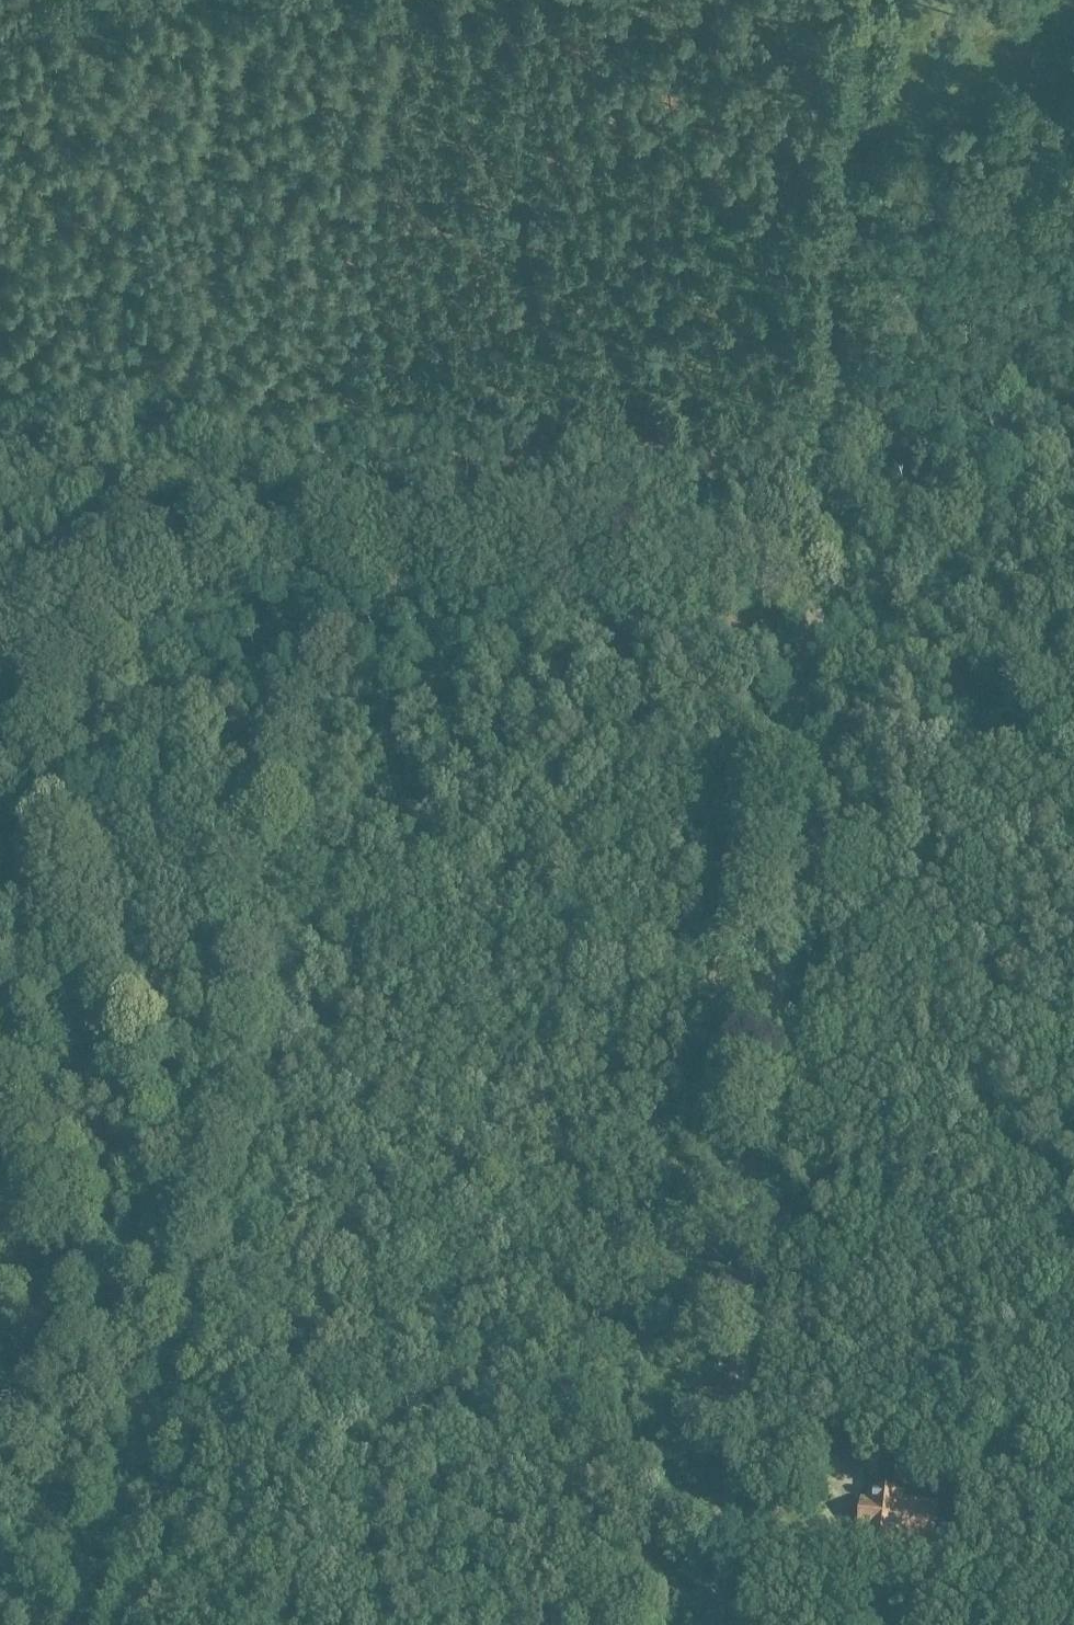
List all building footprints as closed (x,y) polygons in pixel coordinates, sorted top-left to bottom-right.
[(881,1508),(865,1506),(861,1533),(870,1534),(869,1547),(896,1550),(898,1538),(927,1541),(931,1513),(901,1510),(902,1497),(882,1495),(881,1508)]
